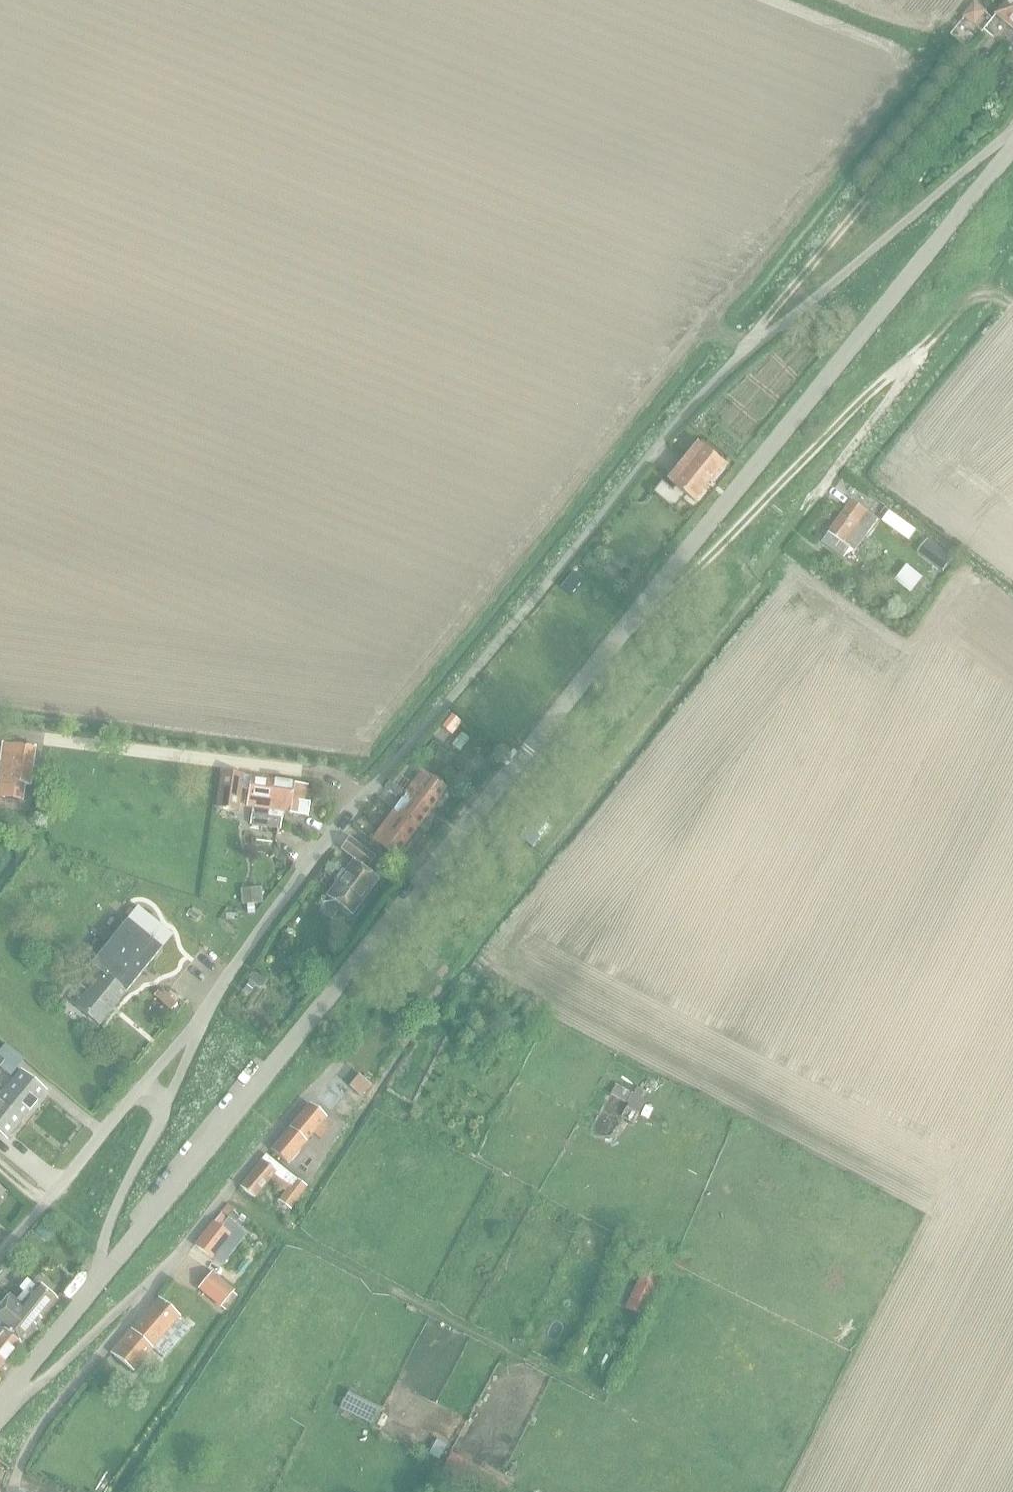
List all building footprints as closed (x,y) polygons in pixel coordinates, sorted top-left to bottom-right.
[(996,19),(1012,32),(1012,0),(1010,0),(996,19)] [(669,481),(695,502),(726,464),(700,443),(669,481)] [(849,550),(854,553),(877,520),(852,502),(821,545),(842,560),(849,550)] [(923,579),(907,567),(895,582),(911,594),(923,579)] [(30,786),(35,749),(3,745),(0,768),(0,782),(9,783),(8,789),(19,790),(20,784),(30,786)] [(412,800),(429,811),(444,790),(422,773),(407,794),(413,798),(412,800)] [(266,828),(272,782),(251,779),(251,776),(242,774),(242,777),(222,774),(217,808),(237,811),(240,786),(250,787),(247,808),(252,809),(250,826),(266,828)] [(272,782),(266,828),(280,830),(281,820),(282,813),(301,816),(308,817),(309,805),(303,804),(306,787),(293,785),(272,782)] [(416,829),(429,811),(412,800),(413,798),(407,794),(394,813),(416,829)] [(394,859),(416,829),(394,813),(372,843),(394,859)] [(367,868),(366,867),(374,857),(349,839),(342,849),(355,859),(353,862),(352,862),(327,896),(352,914),(377,880),(365,871),(367,868)] [(240,887),(242,903),(262,901),(261,886),(240,887)] [(88,991),(75,1007),(99,1026),(161,950),(155,945),(165,932),(135,908),(124,922),(125,923),(92,964),(86,973),(89,975),(81,986),(88,991)] [(169,974),(159,982),(170,996),(180,988),(169,974)] [(0,1052),(0,1057),(5,1061),(0,1068),(0,1069),(10,1077),(24,1060),(6,1045),(0,1052)] [(367,1084),(377,1072),(366,1062),(355,1074),(367,1084)] [(22,1120),(45,1092),(20,1071),(0,1096),(0,1102),(22,1120)] [(7,1139),(22,1120),(0,1102),(0,1133),(7,1139)] [(271,1148),(286,1161),(308,1136),(326,1115),(310,1102),(271,1148)] [(291,1208),(307,1185),(266,1153),(240,1185),(255,1197),(269,1179),(284,1191),(278,1199),(291,1208)] [(230,1236),(236,1240),(244,1231),(228,1218),(235,1210),(228,1204),(195,1246),(211,1258),(212,1258),(216,1261),(226,1248),(222,1245),(230,1236)] [(222,1305),(226,1309),(238,1295),(233,1291),(235,1290),(212,1270),(198,1287),(220,1306),(222,1305)] [(19,1345),(55,1301),(37,1286),(20,1307),(8,1297),(0,1291),(0,1330),(19,1345)] [(607,1365),(639,1302),(612,1288),(579,1351),(607,1365)] [(111,1353),(133,1371),(179,1317),(157,1298),(111,1353)] [(19,1345),(0,1330),(0,1369),(19,1345)] [(380,1409),(347,1393),(340,1408),(373,1424),(380,1409)]
